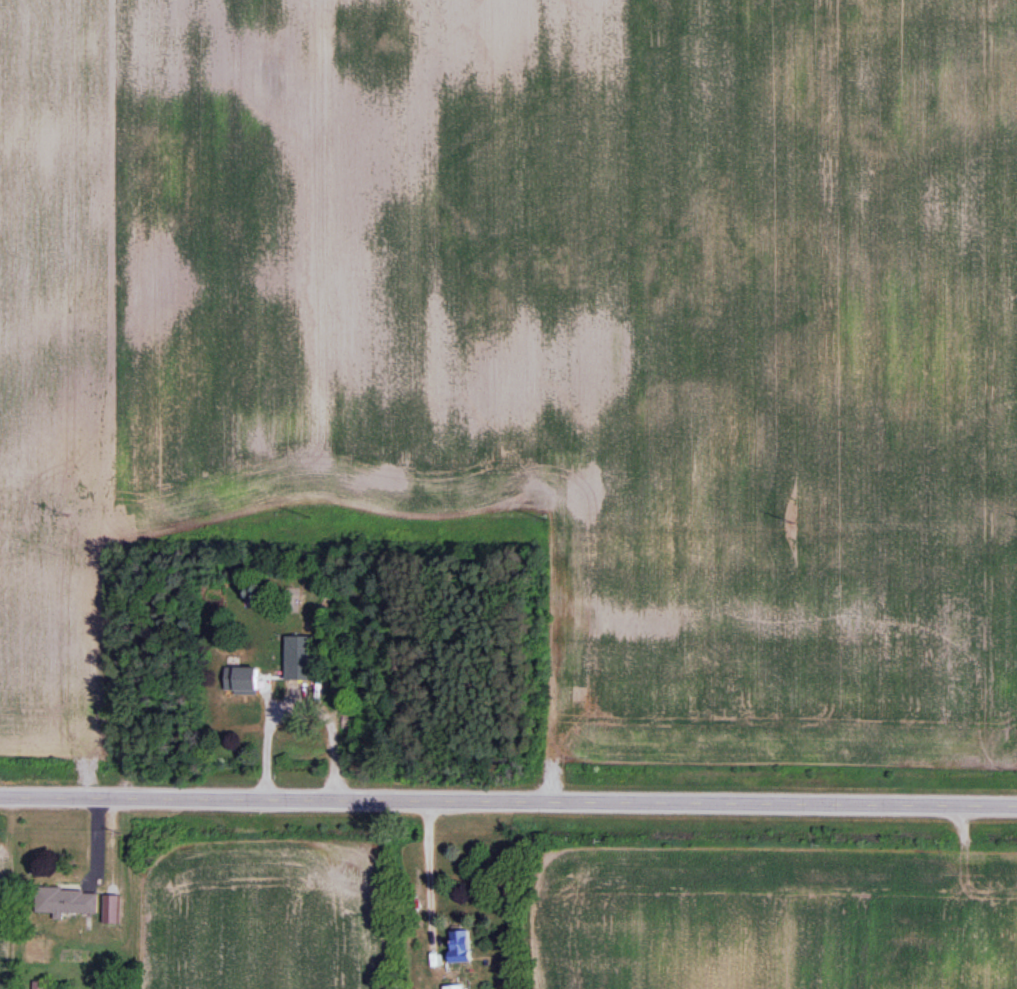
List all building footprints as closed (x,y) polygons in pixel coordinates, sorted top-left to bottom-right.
[(315,679),(315,636),(284,636),(284,679),(315,679)] [(225,667),(225,692),(257,692),(257,667),(225,667)] [(97,914),(98,888),(35,887),(35,913),(97,914)] [(449,931),(449,962),(470,962),(470,930),(449,931)]
